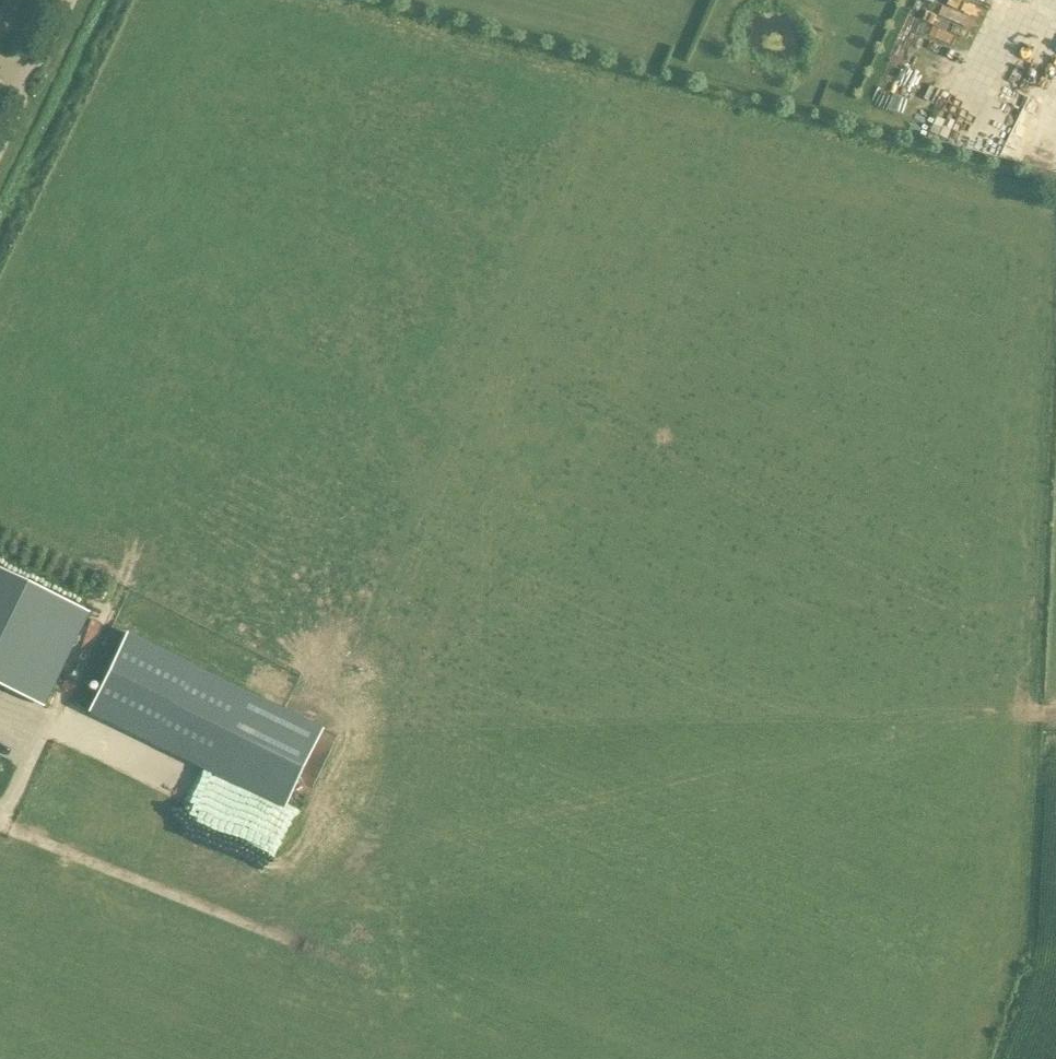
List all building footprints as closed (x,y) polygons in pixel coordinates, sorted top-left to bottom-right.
[(44,706),(89,611),(0,568),(0,685),(44,706)] [(323,728),(127,632),(88,711),(207,769),(215,753),(293,791),(323,728)]
